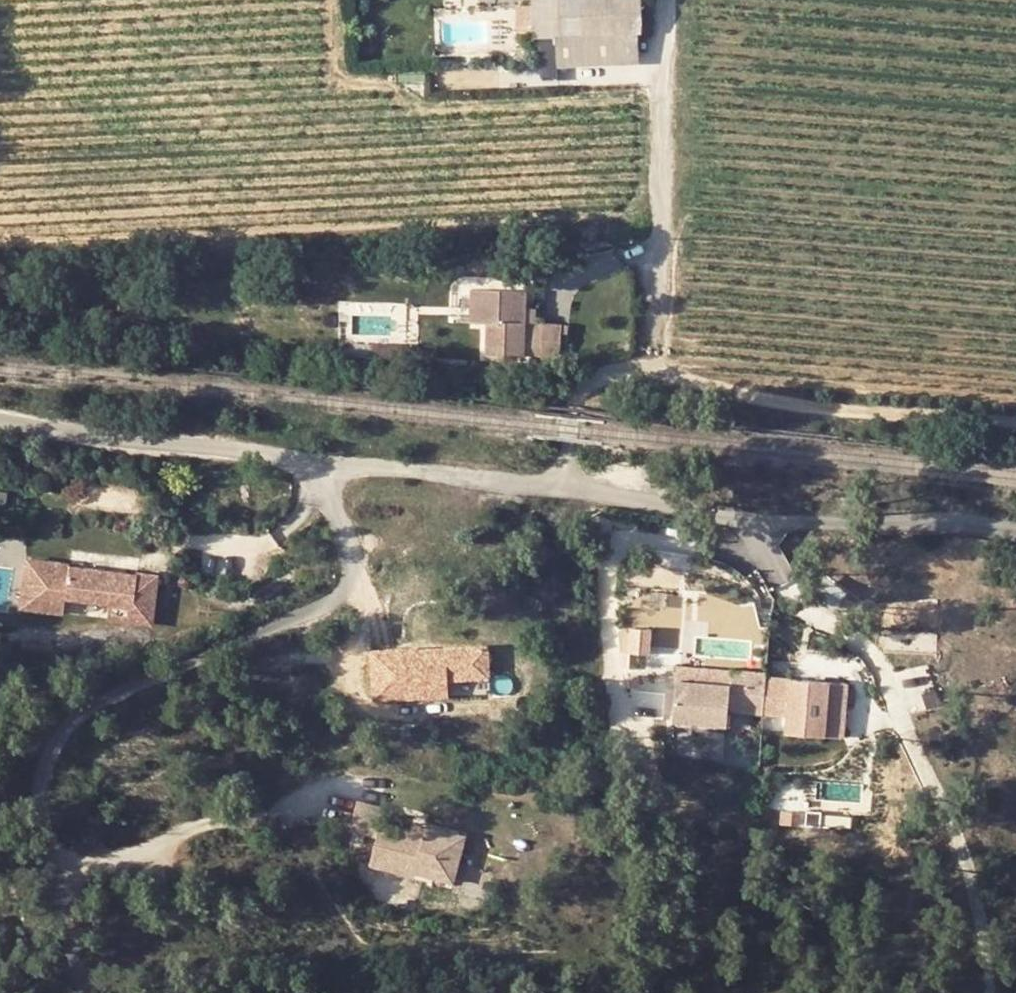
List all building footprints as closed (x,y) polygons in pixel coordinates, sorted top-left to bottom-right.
[(555,1),(556,4),(557,37),(562,37),(632,34),(638,34),(636,0),(584,0),(555,1)] [(557,37),(556,4),(526,5),(527,39),(557,37)] [(632,34),(562,37),(563,62),(634,59),(632,34)] [(522,354),(524,321),(524,306),(524,289),(473,287),(471,319),(487,320),(486,353),(522,354)] [(524,306),(524,321),(534,322),(535,307),(524,306)] [(542,355),(561,356),(562,322),(544,322),(542,355)] [(393,344),(372,344),(372,359),(393,359),(393,344)] [(118,608),(163,611),(165,577),(140,576),(140,578),(76,574),(76,572),(34,569),(30,619),(73,621),(74,606),(118,608)] [(118,608),(117,624),(162,627),(163,611),(118,608)] [(374,655),(376,704),(430,701),(429,685),(449,684),(490,682),(488,651),(419,654),(419,653),(374,655)] [(763,673),(763,670),(729,667),(727,686),(677,681),(673,712),(723,717),(725,704),(759,708),(763,673)] [(826,679),(763,673),(759,708),(785,710),(783,728),(804,730),(806,710),(823,711),(826,679)] [(449,684),(429,685),(430,701),(450,701),(449,684)] [(821,732),(823,711),(806,710),(804,730),(821,732)] [(724,727),(713,727),(714,754),(725,753),(724,727)] [(377,808),(349,801),(343,828),(371,835),(366,863),(407,873),(408,870),(410,864),(427,867),(428,864),(450,869),(456,840),(432,835),(433,827),(417,824),(415,831),(402,829),(374,822),(377,808)] [(415,831),(417,824),(404,821),(402,829),(415,831)] [(432,835),(456,840),(458,832),(433,827),(432,835)] [(408,870),(448,878),(450,869),(428,864),(427,867),(410,864),(408,870)]
